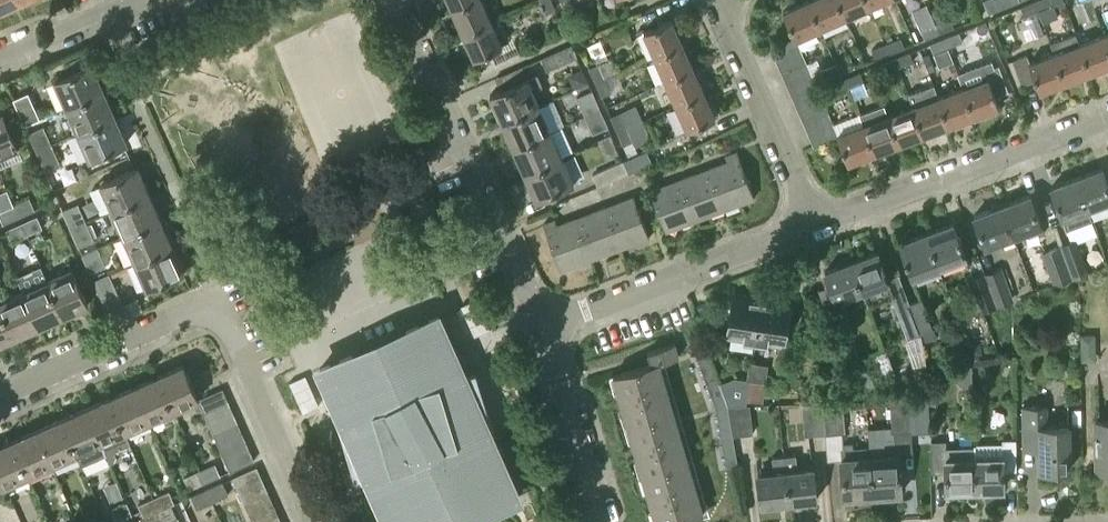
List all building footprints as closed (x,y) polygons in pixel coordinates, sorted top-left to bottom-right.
[(22,1),(21,0),(0,0),(0,11),(22,1)] [(452,9),(473,0),(448,0),(452,9)] [(452,9),(463,34),(492,21),(483,0),(473,0),(452,9)] [(546,13),(555,9),(551,0),(540,0),(546,13)] [(808,0),(783,11),(795,38),(796,40),(797,39),(821,29),(808,0)] [(837,0),(808,0),(821,29),(845,18),(837,0)] [(845,18),(870,7),(866,0),(837,0),(845,18)] [(1039,10),(1053,5),(1051,0),(1037,0),(1035,1),(1039,10)] [(1039,10),(1035,1),(1020,7),(1024,16),(1039,10)] [(935,24),(939,33),(953,28),(949,18),(935,24)] [(652,57),(681,44),(670,19),(641,32),(652,57)] [(492,21),(463,34),(474,59),(503,46),(492,21)] [(939,33),(935,24),(920,29),(924,39),(939,33)] [(885,44),(889,53),(904,47),(898,31),(883,36),(885,44)] [(944,38),(948,47),(963,41),(959,32),(944,38)] [(1104,33),(1079,42),(1090,72),(1107,66),(1107,44),(1104,33)] [(796,40),(795,38),(771,48),(776,60),(801,49),(797,39),(796,40)] [(948,47),(944,38),(929,43),(933,53),(948,47)] [(1079,42),(1054,52),(1065,82),(1090,72),(1079,42)] [(547,71),(578,58),(572,44),(541,58),(547,71)] [(692,69),(681,44),(652,57),(663,82),(692,69)] [(889,53),(885,44),(871,50),(875,59),(889,53)] [(807,61),(801,49),(776,60),(782,72),(807,61)] [(895,58),(898,67),(913,61),(909,52),(895,58)] [(1039,91),(1065,82),(1054,52),(1030,60),(1028,53),(1012,59),(1022,85),(1035,80),(1039,91)] [(935,69),(930,55),(923,58),(929,71),(935,69)] [(836,64),(840,73),(855,68),(851,58),(836,64)] [(898,67),(895,58),(880,64),(884,73),(898,67)] [(594,81),(604,77),(618,71),(612,59),(589,68),(594,81)] [(807,61),(782,72),(787,85),(812,74),(807,61)] [(840,73),(836,64),(822,69),(826,79),(840,73)] [(68,108),(106,91),(95,65),(57,82),(68,108)] [(988,78),(963,87),(973,116),(999,106),(995,96),(1008,91),(998,65),(985,70),(988,78)] [(502,122),(540,105),(529,78),(527,79),(522,66),(496,78),(501,91),(490,96),(502,122)] [(703,94),(692,69),(663,82),(674,107),(703,94)] [(860,72),(845,78),(849,87),(864,81),(860,72)] [(812,74),(787,85),(792,97),(818,86),(812,74)] [(604,77),(594,81),(601,97),(611,92),(604,77)] [(849,87),(845,78),(831,84),(834,93),(849,87)] [(818,86),(792,97),(798,109),(823,98),(818,86)] [(973,116),(963,87),(938,96),(948,125),(973,116)] [(585,116),(600,109),(592,90),(576,97),(585,116)] [(118,117),(106,91),(68,108),(80,134),(118,117)] [(14,99),(26,125),(41,118),(29,92),(14,99)] [(703,94),(674,107),(685,132),(714,119),(703,94)] [(948,125),(938,96),(913,106),(923,134),(948,125)] [(828,110),(823,98),(798,109),(803,121),(828,110)] [(540,105),(502,122),(514,148),(551,131),(540,105)] [(923,134),(913,106),(888,115),(898,144),(923,134)] [(608,127),(600,109),(585,116),(593,134),(608,127)] [(618,133),(627,129),(626,126),(633,123),(627,110),(620,113),(620,112),(610,116),(618,133)] [(828,110),(803,121),(808,134),(834,122),(828,110)] [(0,113),(0,156),(20,147),(4,112),(0,113)] [(863,124),(859,113),(834,123),(839,133),(837,134),(837,136),(848,163),(873,153),(863,124)] [(888,115),(863,124),(873,153),(898,144),(888,115)] [(118,117),(80,134),(91,160),(130,143),(118,117)] [(834,122),(808,134),(814,146),(837,136),(837,134),(839,133),(834,123),(834,122)] [(36,151),(52,144),(44,126),(28,133),(36,151)] [(627,129),(618,133),(623,145),(632,141),(627,129)] [(551,131),(514,148),(525,174),(563,157),(551,131)] [(52,144),(36,151),(44,169),(60,162),(52,144)] [(623,160),(629,173),(634,171),(651,163),(645,150),(638,153),(628,158),(623,160)] [(724,159),(707,166),(723,208),(753,196),(736,150),(723,155),(724,159)] [(563,157),(525,174),(537,200),(574,184),(563,157)] [(598,187),(598,186),(629,173),(623,160),(592,174),(598,187)] [(723,208),(707,166),(678,177),(694,219),(723,208)] [(114,211),(152,195),(140,168),(102,185),(114,211)] [(1088,210),(1107,203),(1107,186),(1101,168),(1076,178),(1088,210)] [(694,219),(678,177),(648,189),(664,230),(694,219)] [(1088,210),(1076,178),(1051,187),(1062,220),(1063,219),(1067,231),(1093,221),(1088,210)] [(633,194),(602,205),(618,248),(649,236),(633,194)] [(163,221),(152,195),(114,211),(126,238),(163,221)] [(1001,206),(1013,238),(1041,227),(1029,195),(1001,206)] [(29,197),(14,204),(20,216),(35,210),(29,197)] [(71,228),(86,222),(78,203),(62,210),(71,228)] [(14,204),(0,210),(0,216),(3,223),(20,216),(14,204)] [(602,205),(573,217),(589,259),(618,248),(602,205)] [(1013,238),(1001,206),(974,216),(986,248),(1013,238)] [(37,216),(22,223),(27,235),(34,249),(38,247),(35,242),(40,240),(39,238),(40,237),(39,235),(41,234),(39,229),(42,228),(37,216)] [(589,259),(573,217),(557,222),(556,218),(541,224),(558,270),(589,259)] [(163,221),(126,238),(137,264),(175,247),(163,221)] [(86,222),(71,228),(79,247),(94,240),(86,222)] [(27,235),(22,223),(6,229),(11,241),(27,235)] [(926,234),(939,268),(965,257),(952,224),(926,234)] [(939,268),(926,234),(899,244),(912,278),(939,268)] [(1077,238),(1058,245),(1070,279),(1089,272),(1077,238)] [(1070,279),(1058,245),(1039,251),(1052,285),(1070,279)] [(82,254),(90,273),(106,265),(98,247),(82,254)] [(175,247),(137,264),(149,291),(187,274),(175,247)] [(877,251),(851,261),(862,291),(861,292),(866,305),(893,295),(877,251)] [(862,291),(851,261),(824,271),(835,301),(861,292),(862,291)] [(985,272),(997,305),(1013,299),(1001,266),(985,272)] [(49,280),(64,315),(89,304),(73,269),(49,280)] [(997,305),(985,272),(968,278),(981,311),(997,305)] [(110,273),(95,280),(107,306),(122,299),(110,273)] [(64,315),(49,280),(24,291),(40,325),(64,315)] [(40,325),(24,291),(0,302),(15,336),(40,325)] [(755,341),(761,300),(733,296),(732,299),(729,300),(727,308),(730,312),(727,335),(731,335),(731,337),(755,341)] [(907,302),(919,334),(932,330),(920,297),(907,302)] [(790,305),(761,300),(755,341),(780,344),(781,343),(784,343),(788,321),(792,318),(793,310),(789,308),(790,305)] [(0,302),(0,343),(15,336),(0,302)] [(919,334),(907,302),(894,307),(905,339),(919,334)] [(464,374),(439,316),(320,368),(342,418),(337,419),(356,480),(368,476),(388,521),(474,521),(473,517),(519,497),(490,432),(494,430),(476,370),(464,374)] [(923,333),(926,341),(937,337),(934,329),(933,329),(923,333)] [(1081,348),(1096,348),(1096,334),(1081,334),(1081,348)] [(840,347),(846,362),(859,357),(854,342),(840,347)] [(619,401),(669,386),(662,363),(679,357),(675,343),(649,351),(653,363),(611,375),(619,401)] [(710,358),(706,349),(695,353),(698,363),(710,358)] [(887,351),(875,355),(883,376),(895,372),(887,351)] [(713,368),(710,358),(698,363),(702,372),(713,368)] [(876,383),(867,359),(852,365),(861,389),(876,383)] [(749,362),(746,379),(749,379),(749,380),(765,383),(768,364),(749,362)] [(183,364),(159,375),(174,410),(199,399),(183,364)] [(972,364),(953,364),(953,377),(961,384),(972,384),(972,364)] [(717,377),(713,368),(702,372),(705,381),(717,377)] [(159,375),(134,386),(149,420),(174,410),(159,375)] [(305,375),(289,382),(303,412),(319,405),(305,375)] [(720,386),(719,383),(717,377),(705,381),(709,391),(720,386)] [(749,379),(746,379),(734,377),(719,383),(720,386),(724,396),(728,406),(746,405),(749,380),(749,379)] [(836,388),(840,400),(856,394),(851,382),(836,388)] [(149,420),(134,386),(110,397),(125,431),(149,420)] [(676,411),(669,386),(619,401),(626,426),(676,411)] [(724,396),(720,386),(709,391),(712,400),(724,396)] [(204,412),(228,401),(222,388),(198,399),(204,412)] [(724,396),(712,400),(716,410),(728,406),(724,396)] [(110,397),(85,408),(101,442),(125,431),(110,397)] [(845,432),(843,400),(823,402),(825,433),(845,432)] [(925,400),(910,401),(912,430),(926,430),(925,400)] [(233,413),(228,401),(204,412),(209,424),(233,413)] [(890,402),(891,432),(912,430),(910,401),(890,402)] [(823,402),(800,404),(803,435),(825,433),(823,402)] [(728,406),(730,417),(733,436),(753,434),(750,405),(746,405),(728,406)] [(728,406),(716,410),(718,419),(730,417),(728,406)] [(101,442),(85,408),(61,419),(76,453),(82,465),(106,454),(101,442)] [(1022,450),(1038,450),(1038,471),(1069,471),(1069,427),(1045,427),(1045,408),(1022,408),(1022,450)] [(683,436),(676,411),(626,426),(634,451),(683,436)] [(238,425),(233,413),(209,424),(214,436),(238,425)] [(731,426),(730,417),(718,419),(719,428),(731,426)] [(61,419),(37,429),(52,463),(76,453),(61,419)] [(1107,470),(1107,421),(1095,421),(1096,471),(1107,470)] [(238,425),(214,436),(219,447),(243,436),(238,425)] [(733,436),(731,426),(719,428),(721,438),(733,436)] [(37,429),(12,440),(27,474),(52,463),(37,429)] [(249,448),(243,436),(219,447),(224,458),(224,459),(249,448)] [(691,461),(683,436),(634,451),(641,476),(691,461)] [(734,445),(733,436),(721,438),(722,447),(734,445)] [(873,495),(902,492),(899,437),(886,438),(886,445),(869,446),(873,495)] [(12,440),(0,446),(0,479),(3,485),(27,474),(12,440)] [(1001,458),(973,458),(974,490),(1003,489),(1002,471),(1015,471),(1015,441),(1001,441),(1001,458)] [(974,490),(973,458),(973,457),(974,457),(973,446),(946,447),(946,442),(933,442),(933,473),(945,473),(945,490),(974,490)] [(736,455),(734,445),(722,447),(724,457),(736,455)] [(873,495),(869,446),(840,448),(844,497),(873,495)] [(254,460),(249,448),(224,459),(230,471),(254,460)] [(798,454),(784,455),(789,502),(817,499),(814,468),(800,469),(798,454)] [(738,465),(736,455),(724,457),(726,467),(738,465)] [(789,502),(784,455),(772,457),(774,472),(758,473),(761,506),(789,502)] [(224,459),(224,458),(199,469),(205,481),(207,481),(230,471),(224,459)] [(698,486),(691,461),(641,476),(649,500),(698,486)] [(238,489),(262,478),(257,466),(233,477),(238,489)] [(205,481),(199,469),(186,475),(191,487),(205,481)] [(233,477),(208,488),(213,501),(229,495),(233,505),(243,501),(238,489),(233,477)] [(262,478),(238,489),(243,501),(267,490),(262,478)] [(698,486),(649,500),(655,521),(670,521),(705,512),(698,486)] [(213,501),(208,488),(191,495),(197,508),(213,501)] [(267,490),(243,501),(249,514),(273,503),(267,490)] [(169,491),(153,498),(159,511),(172,505),(171,504),(174,503),(169,491)] [(159,511),(153,498),(138,505),(143,516),(143,518),(157,512),(159,511)] [(109,509),(115,521),(132,514),(127,502),(109,509)] [(273,503),(249,514),(253,521),(265,521),(279,516),(273,503)] [(159,511),(157,512),(161,521),(167,521),(177,517),(172,505),(159,511)] [(143,518),(140,520),(141,521),(161,521),(157,512),(143,518)]
